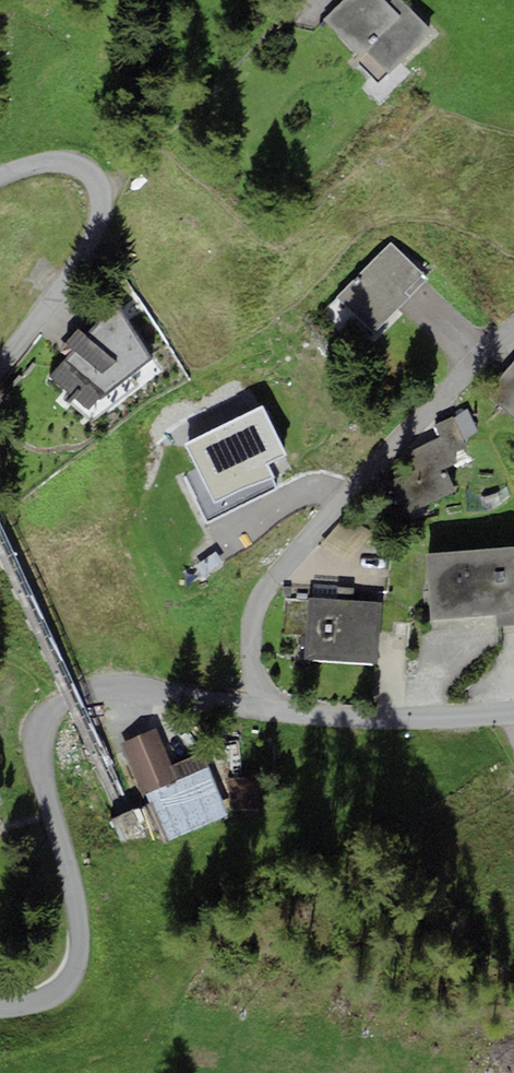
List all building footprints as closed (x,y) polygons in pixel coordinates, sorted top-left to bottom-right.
[(324,20),(362,59),(359,62),(380,83),(383,80),(424,40),(433,31),(402,0),(392,0),(388,4),(385,0),(344,0),(324,20)] [(375,332),(427,279),(392,243),(339,296),(375,332)] [(118,307),(87,336),(79,330),(66,341),(75,349),(50,376),(88,409),(150,358),(118,307)] [(486,395),(513,420),(513,363),(486,395)] [(185,444),(215,503),(272,473),(267,463),(286,454),(261,405),(242,415),(185,444)] [(467,410),(453,421),(463,442),(477,432),(467,410)] [(440,439),(379,469),(401,516),(456,489),(446,467),(470,455),(463,442),(453,421),(452,418),(434,426),(439,436),(440,439)] [(430,620),(497,615),(513,613),(513,546),(424,554),(430,620)] [(305,660),(376,664),(380,601),(353,599),(353,587),(309,585),(308,597),(305,660)] [(497,615),(498,626),(513,624),(513,613),(497,615)] [(165,843),(228,816),(201,753),(172,766),(156,728),(123,743),(143,795),(165,843)]
